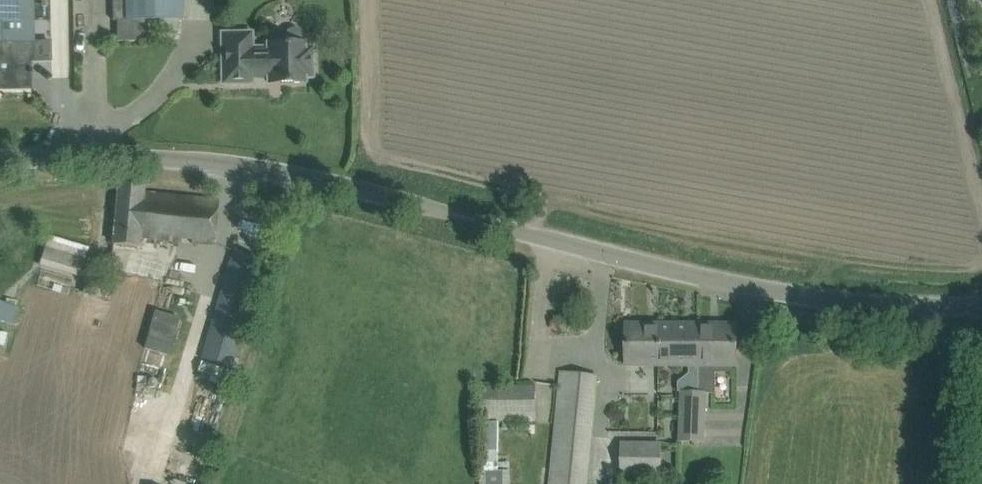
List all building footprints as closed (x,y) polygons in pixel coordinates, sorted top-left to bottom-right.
[(30,88),(30,74),(31,74),(31,70),(30,70),(29,61),(34,61),(34,43),(33,43),(33,0),(0,0),(0,89),(30,88)] [(113,20),(116,20),(117,41),(115,41),(116,43),(138,42),(138,38),(147,38),(147,20),(183,20),(182,0),(112,0),(113,20)] [(251,48),(251,33),(222,34),(223,83),(251,83),(251,78),(268,78),(268,83),(304,83),(304,77),(312,77),(311,57),(311,48),(304,48),(304,42),(268,43),(268,48),(251,48)] [(214,246),(216,220),(218,200),(144,192),(144,185),(118,183),(113,244),(136,246),(137,238),(214,246)] [(79,278),(88,249),(48,237),(39,266),(79,278)] [(233,250),(201,358),(231,367),(263,259),(233,250)] [(129,255),(124,271),(148,277),(153,261),(129,255)] [(87,282),(84,294),(95,298),(99,285),(87,282)] [(17,308),(0,303),(0,322),(12,326),(17,308)] [(170,357),(180,316),(154,309),(144,351),(170,357)] [(681,365),(682,324),(627,324),(627,365),(681,365)] [(742,343),(742,327),(736,327),(736,324),(682,324),(681,365),(699,365),(698,392),(681,392),(680,440),(704,441),(705,393),(715,394),(715,372),(733,372),(733,365),(736,365),(736,343),(742,343)] [(140,369),(137,385),(160,391),(163,375),(140,369)] [(595,396),(598,376),(561,372),(558,391),(550,483),(587,483),(595,396)] [(497,422),(535,422),(535,385),(481,385),(481,422),(481,483),(511,483),(511,462),(497,462),(497,422)] [(661,479),(661,443),(621,443),(621,477),(661,479)]
